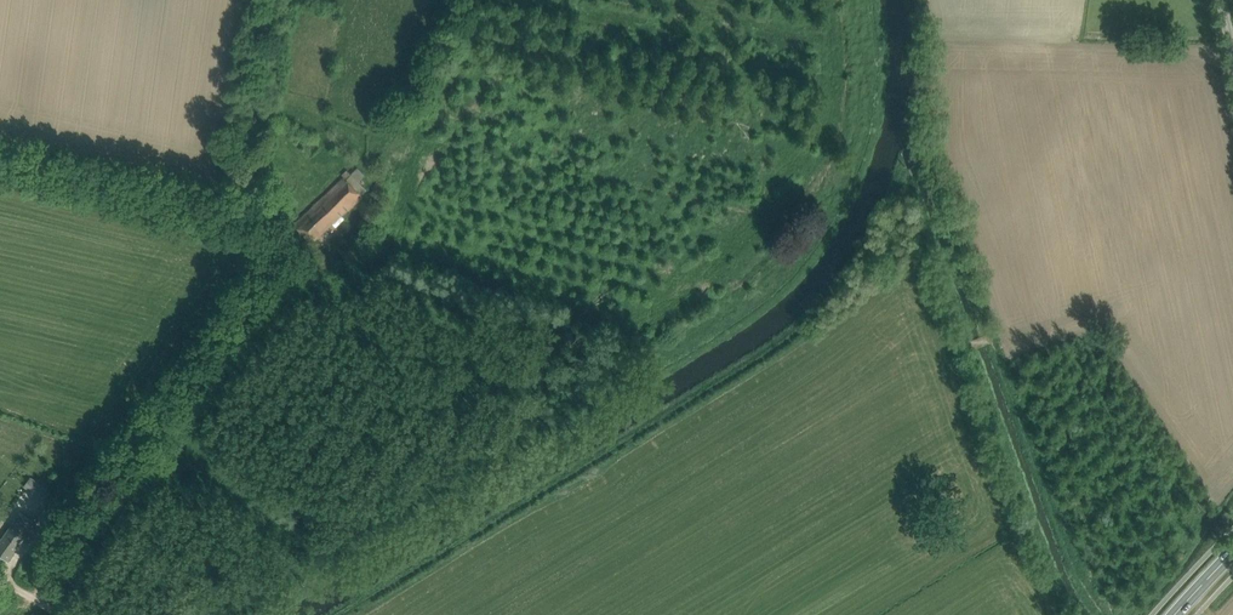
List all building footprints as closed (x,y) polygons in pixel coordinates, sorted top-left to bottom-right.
[(297,214),(290,219),(312,242),(321,234),(362,195),(344,176),(300,217),(297,214)] [(378,180),(372,195),(383,200),(390,185),(378,180)] [(31,475),(23,486),(33,493),(41,482),(31,475)] [(0,541),(0,555),(8,561),(36,522),(21,511),(0,541)]
